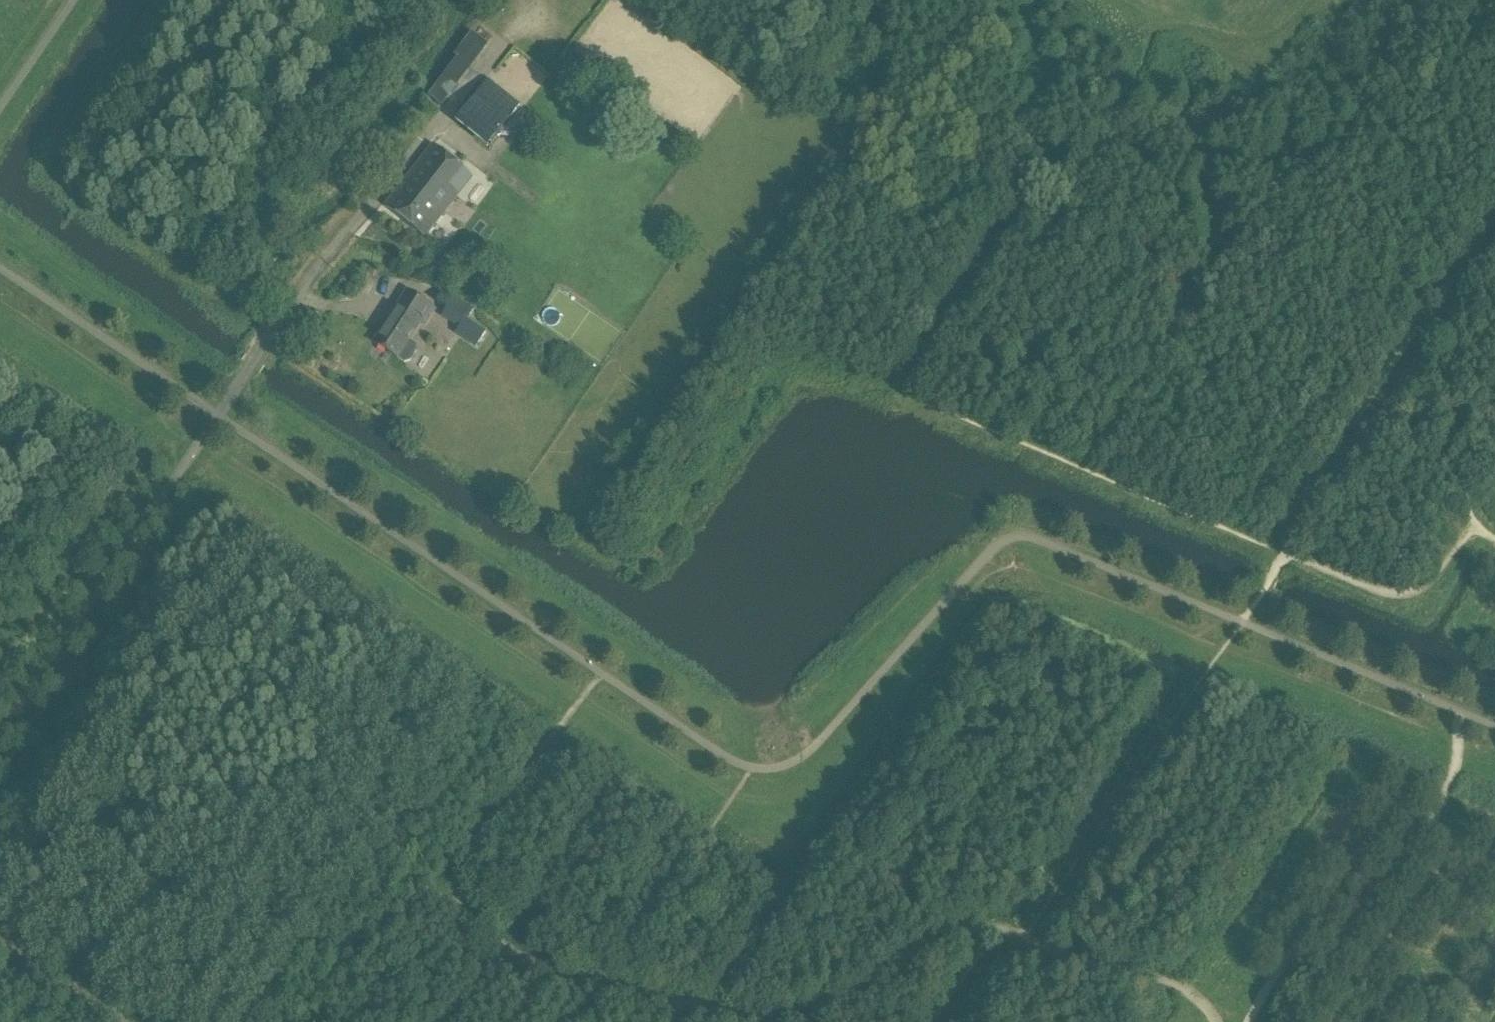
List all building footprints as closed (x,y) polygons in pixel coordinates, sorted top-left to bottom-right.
[(472,33),(455,55),(470,67),(487,45),(472,33)] [(445,75),(429,96),(441,105),(457,84),(445,75)] [(458,119),(490,143),(519,105),(488,80),(458,119)] [(445,213),(443,212),(453,199),(451,198),(455,193),(447,187),(462,168),(434,147),(407,183),(404,182),(386,207),(425,238),(445,213)] [(435,301),(463,318),(470,307),(443,289),(435,301)] [(407,292),(374,343),(405,363),(410,362),(417,351),(416,346),(409,341),(422,321),(426,324),(435,310),(418,299),(407,292)] [(485,333),(464,319),(458,329),(479,343),(485,333)]
